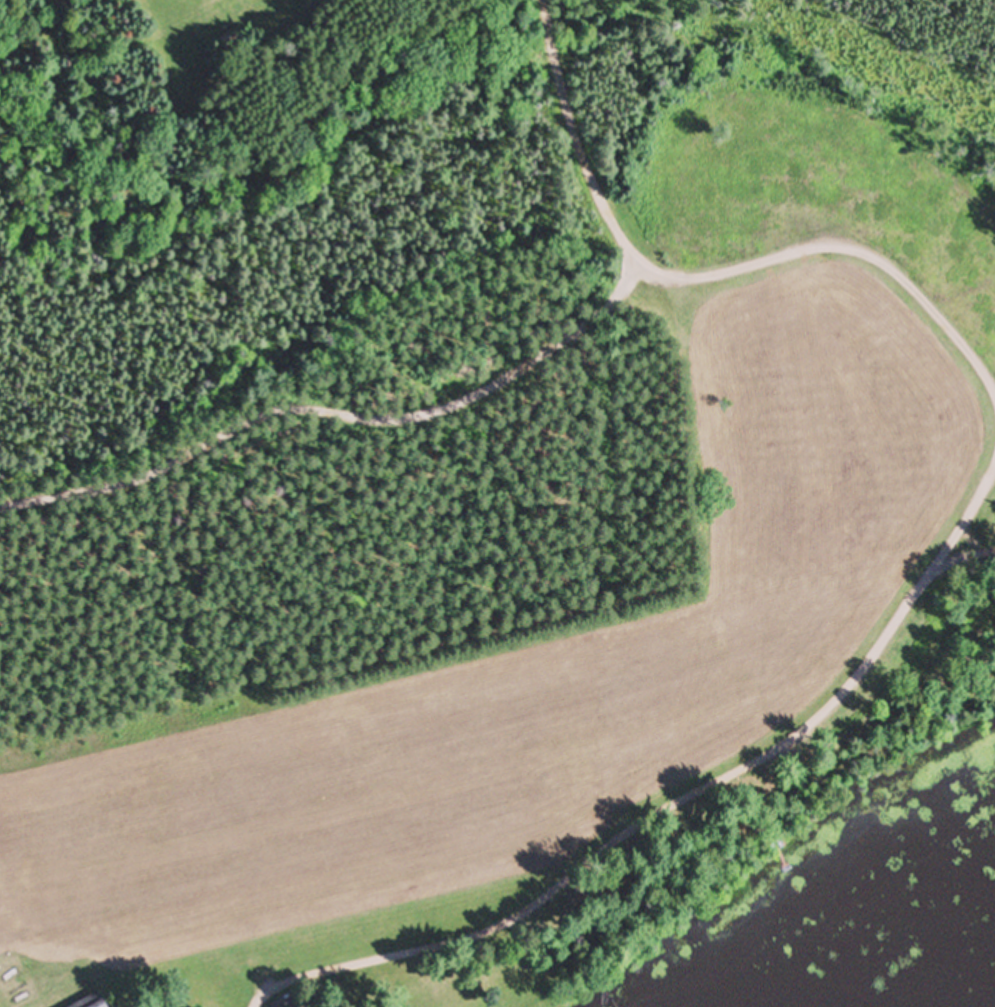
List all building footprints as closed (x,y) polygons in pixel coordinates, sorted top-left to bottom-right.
[(98,992),(63,1006),(104,1006),(98,992)] [(294,998),(269,1006),(297,1006),(294,998)]
